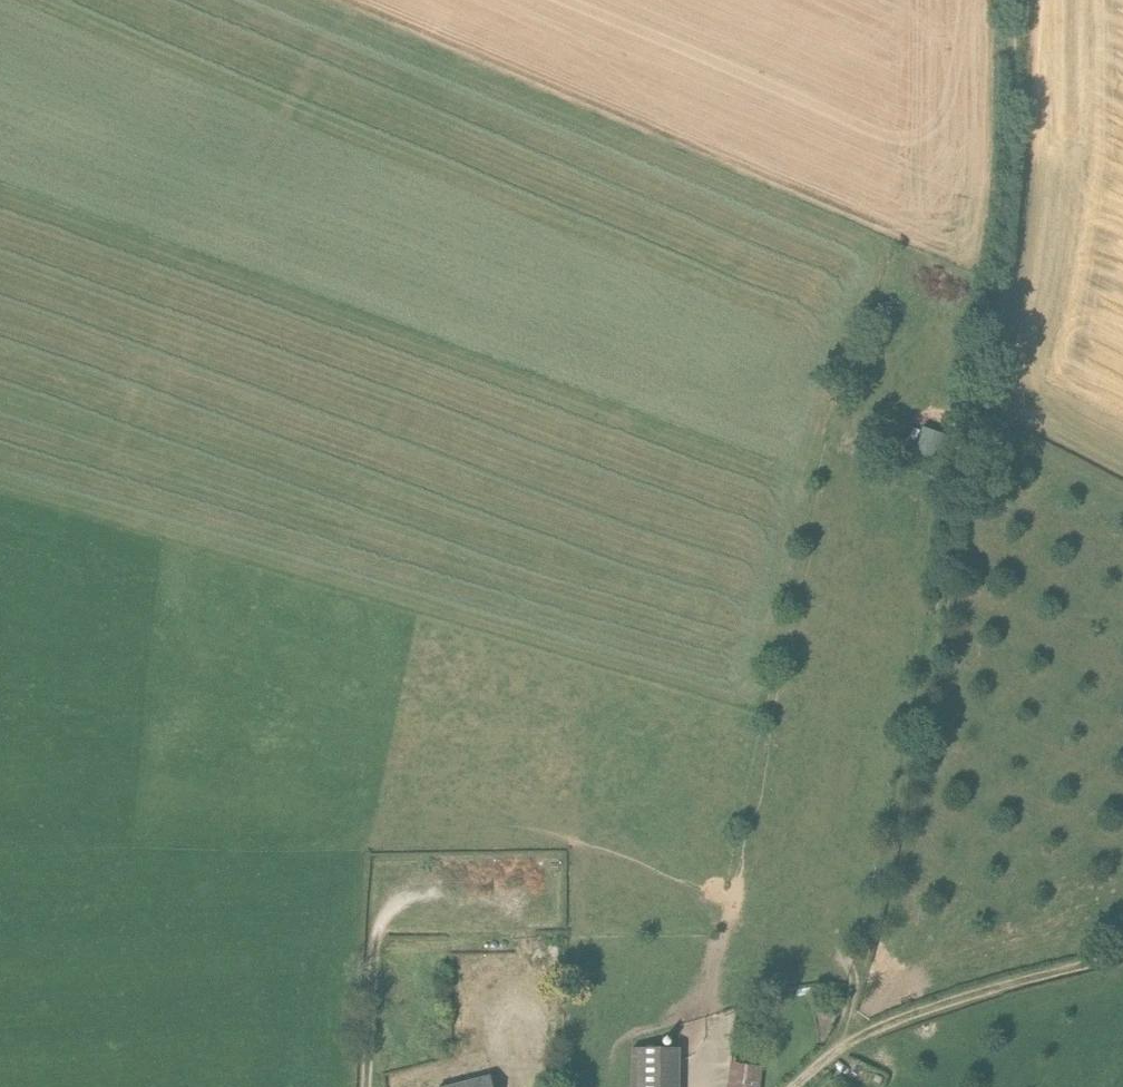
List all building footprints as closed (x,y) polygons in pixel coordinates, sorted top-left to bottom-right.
[(679,1047),(633,1048),(632,1086),(679,1086),(679,1047)] [(726,1083),(757,1086),(759,1086),(761,1065),(729,1061),(726,1083)] [(491,1074),(438,1086),(493,1086),(491,1074)]
